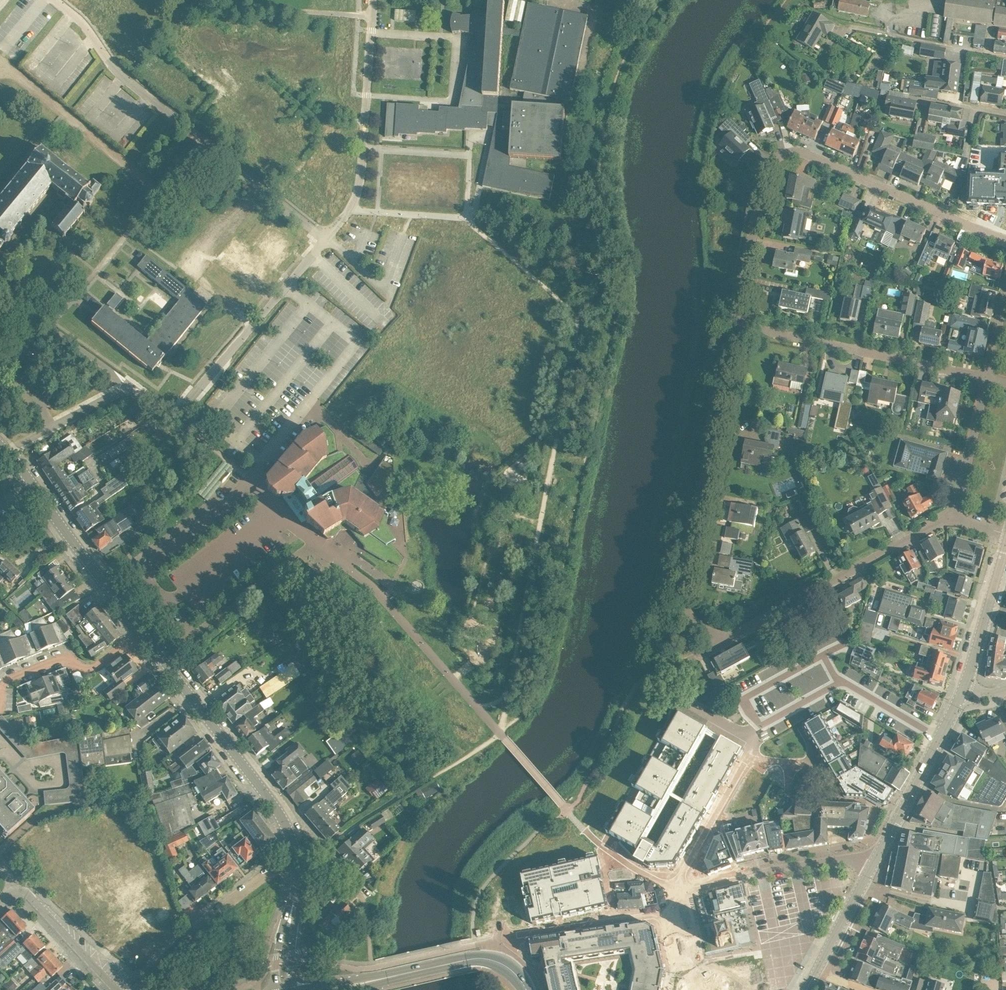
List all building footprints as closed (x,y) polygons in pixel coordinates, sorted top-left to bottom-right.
[(587,13),(511,2),(511,0),(489,0),(486,18),(455,13),(452,31),(473,34),(462,109),(440,105),(440,110),(389,102),(383,144),(489,120),(490,112),(496,113),(485,189),(551,198),(555,174),(509,167),(511,154),(563,162),(569,120),(565,102),(574,100),(587,13)] [(836,13),(859,17),(860,16),(858,16),(859,10),(868,12),(871,0),(840,0),(838,12),(836,12),(836,13)] [(953,18),(992,24),(992,23),(993,23),(993,25),(1005,26),(1005,0),(986,0),(985,1),(982,0),(947,0),(945,17),(948,18),(953,18)] [(395,10),(395,20),(416,21),(416,10),(395,10)] [(814,13),(797,40),(813,49),(822,33),(828,36),(835,25),(814,13)] [(933,14),(929,36),(937,38),(941,16),(933,14)] [(948,18),(945,33),(943,43),(948,44),(950,34),(953,18),(948,18)] [(984,46),(987,26),(976,24),(974,34),(954,31),(953,35),(974,38),(973,44),(984,46)] [(999,29),(998,39),(1005,40),(1005,30),(999,29)] [(995,43),(994,53),(1005,55),(1005,44),(995,43)] [(901,55),(913,57),(915,47),(902,45),(901,55)] [(946,50),(922,45),(920,55),(944,60),(946,50)] [(949,81),(958,82),(960,65),(935,62),(933,78),(945,80),(949,80),(949,81)] [(970,103),(976,104),(978,95),(982,74),(975,73),(973,85),(970,103)] [(939,91),(942,91),(942,93),(948,94),(948,92),(957,93),(958,82),(949,81),(949,80),(945,80),(933,78),(926,78),(926,82),(905,79),(904,90),(910,91),(909,94),(923,96),(924,96),(925,92),(934,93),(934,91),(939,91)] [(827,79),(824,87),(841,94),(842,93),(846,84),(837,81),(827,79)] [(774,112),(774,111),(760,81),(751,85),(759,103),(756,104),(754,107),(746,111),(746,110),(745,111),(753,130),(754,129),(756,128),(759,135),(774,128),(770,120),(776,117),(774,112)] [(846,84),(842,93),(859,98),(863,86),(846,83),(846,84)] [(984,87),(981,102),(1001,106),(1004,91),(984,87)] [(788,128),(801,134),(810,113),(809,113),(809,111),(801,112),(800,114),(795,111),(786,108),(778,91),(776,92),(775,89),(767,93),(770,100),(769,100),(774,111),(774,112),(776,117),(778,122),(789,117),(792,118),(788,128)] [(729,98),(727,102),(728,104),(732,106),(734,105),(736,101),(735,99),(731,97),(729,98)] [(887,97),(886,107),(891,108),(890,116),(913,120),(916,102),(887,97)] [(829,105),(823,121),(829,123),(836,107),(829,105)] [(931,105),(929,115),(928,122),(949,126),(947,134),(966,138),(968,129),(965,128),(967,119),(968,113),(953,110),(953,109),(931,105)] [(836,107),(829,123),(835,126),(836,124),(837,124),(843,111),(836,107)] [(818,117),(810,113),(801,134),(815,140),(822,123),(817,121),(818,117)] [(722,121),(725,124),(720,129),(726,135),(718,143),(724,148),(720,152),(728,160),(732,156),(738,161),(749,149),(744,145),(745,143),(746,144),(751,138),(743,131),(739,127),(727,116),(722,121)] [(851,122),(852,122),(848,133),(847,133),(846,137),(840,151),(853,157),(860,143),(850,139),(852,135),(853,136),(856,129),(859,120),(853,118),(851,122)] [(842,131),(847,133),(848,133),(852,122),(851,122),(846,120),(845,124),(844,124),(842,131)] [(864,121),(861,131),(868,133),(871,123),(864,121)] [(826,145),(840,151),(846,137),(832,131),(826,145)] [(892,174),(893,170),(901,152),(902,150),(890,145),(894,135),(881,132),(874,148),(886,153),(882,164),(880,163),(878,168),(892,174)] [(913,148),(927,150),(933,151),(936,137),(917,133),(917,135),(915,135),(913,148)] [(4,246),(5,248),(11,241),(8,238),(49,187),(56,193),(55,195),(62,201),(61,203),(66,207),(64,210),(62,209),(61,210),(63,211),(58,217),(56,216),(55,218),(56,219),(51,225),(50,224),(49,225),(50,226),(49,228),(50,230),(52,228),(61,235),(60,237),(61,238),(63,237),(64,238),(65,237),(64,235),(69,229),(70,230),(72,229),(70,228),(75,221),(77,223),(78,221),(76,220),(84,211),(82,209),(83,208),(87,207),(88,208),(90,208),(89,206),(92,203),(94,203),(94,201),(92,201),(93,196),(100,187),(93,181),(90,184),(84,178),(83,180),(41,147),(0,197),(0,251),(4,246)] [(920,181),(925,183),(935,161),(938,152),(933,151),(927,150),(922,161),(901,152),(893,170),(902,174),(900,178),(918,185),(920,181)] [(967,204),(970,204),(970,206),(978,206),(978,204),(988,205),(988,207),(995,207),(995,205),(997,205),(997,206),(1005,206),(1005,155),(1000,155),(999,173),(1005,173),(1005,177),(969,176),(967,204)] [(962,157),(956,170),(935,161),(925,183),(924,184),(940,191),(945,179),(961,187),(964,173),(966,175),(969,158),(962,157)] [(809,188),(813,189),(815,181),(810,180),(810,182),(804,181),(805,179),(791,176),(792,177),(788,198),(787,198),(793,200),(792,204),(812,208),(813,201),(807,200),(809,188)] [(195,191),(185,199),(189,204),(200,196),(195,191)] [(850,210),(851,208),(855,199),(844,194),(839,205),(850,210)] [(893,236),(897,228),(901,219),(880,210),(876,208),(874,211),(869,208),(865,217),(864,216),(863,218),(864,219),(862,222),(893,236)] [(797,210),(797,213),(785,210),(782,224),(786,225),(783,238),(798,241),(799,238),(805,239),(807,237),(811,239),(812,233),(808,232),(806,231),(806,230),(808,219),(810,219),(811,218),(812,214),(811,213),(797,210)] [(859,239),(865,226),(853,221),(846,237),(851,239),(853,236),(859,239)] [(902,242),(904,237),(920,244),(926,230),(907,222),(906,226),(900,223),(896,232),(893,238),(892,238),(888,247),(892,249),(893,247),(894,248),(897,240),(902,242)] [(927,262),(931,252),(948,259),(955,243),(940,236),(934,249),(926,245),(922,254),(919,261),(923,263),(924,261),(927,262)] [(811,252),(806,251),(796,249),(794,256),(777,252),(774,267),(786,269),(785,274),(797,277),(798,272),(794,271),(797,260),(809,263),(811,252)] [(956,260),(965,263),(969,253),(960,249),(956,260)] [(827,263),(837,266),(839,258),(834,256),(834,254),(831,253),(830,256),(829,255),(827,263)] [(971,254),(968,261),(985,269),(983,276),(990,277),(1000,280),(1003,266),(992,264),(993,262),(986,260),(971,254)] [(178,302),(145,342),(103,307),(91,322),(133,357),(152,372),(206,305),(198,299),(145,255),(136,267),(178,302)] [(873,288),(874,282),(875,278),(871,277),(870,281),(865,281),(864,286),(859,285),(855,301),(845,299),(840,320),(856,323),(861,299),(870,301),(873,288)] [(843,289),(844,282),(836,280),(834,287),(843,289)] [(983,288),(973,286),(971,286),(969,296),(975,298),(971,316),(980,318),(981,315),(991,318),(996,297),(982,294),(983,288)] [(831,302),(832,294),(807,288),(805,296),(792,293),(783,291),(779,308),(807,314),(811,298),(831,302)] [(904,293),(899,314),(903,315),(904,315),(904,316),(912,317),(912,313),(916,296),(907,294),(904,293)] [(939,347),(941,337),(942,333),(934,331),(935,325),(934,322),(927,321),(930,304),(919,302),(914,324),(921,325),(919,332),(922,332),(919,343),(939,347)] [(904,317),(878,312),(874,333),(899,339),(904,317)] [(950,342),(948,349),(982,356),(988,334),(987,333),(990,323),(980,321),(954,315),(953,315),(951,326),(970,331),(967,345),(957,343),(950,342)] [(802,390),(804,383),(807,370),(780,364),(777,377),(774,377),(773,385),(782,387),(791,389),(791,388),(802,390)] [(852,370),(850,380),(849,383),(857,384),(860,372),(852,370)] [(863,390),(865,382),(867,372),(860,371),(860,372),(857,384),(856,388),(863,390)] [(827,375),(822,400),(842,404),(839,419),(848,421),(849,421),(856,388),(846,386),(848,379),(827,375)] [(879,401),(893,404),(893,406),(892,408),(892,409),(893,411),(893,413),(895,414),(897,415),(899,415),(901,414),(902,413),(904,411),(905,411),(906,407),(908,398),(896,395),(898,384),(873,379),(868,403),(878,405),(879,401)] [(922,383),(920,392),(915,417),(935,422),(934,428),(943,430),(944,422),(954,424),(955,420),(957,418),(957,415),(956,413),(960,393),(944,390),(945,387),(922,383)] [(812,406),(812,404),(810,404),(808,399),(803,398),(797,427),(807,429),(810,415),(812,406)] [(295,445),(266,480),(268,489),(276,495),(282,496),(291,496),(293,499),(289,504),(296,512),(302,511),(303,513),(306,522),(308,523),(309,524),(327,539),(335,537),(340,529),(350,529),(364,546),(364,549),(367,551),(385,561),(388,560),(398,566),(401,564),(403,559),(394,548),(391,549),(389,545),(391,544),(395,541),(385,526),(388,515),(372,504),(376,499),(393,493),(393,465),(382,461),(369,479),(363,476),(361,475),(358,469),(360,467),(357,460),(351,455),(349,457),(346,455),(342,452),(337,453),(337,451),(334,436),(326,427),(316,431),(307,435),(303,437),(302,437),(297,443),(295,445)] [(86,439),(89,443),(104,433),(101,428),(92,434),(93,435),(86,439)] [(805,431),(787,428),(786,432),(789,433),(788,434),(794,436),(794,438),(804,440),(805,431)] [(781,432),(778,431),(768,429),(765,445),(746,442),(742,463),(770,468),(775,443),(779,444),(781,432)] [(353,430),(349,435),(350,435),(352,437),(363,444),(365,446),(376,453),(379,455),(383,450),(353,430)] [(374,440),(381,445),(386,437),(379,432),(374,440)] [(129,437),(107,451),(112,458),(134,444),(129,437)] [(50,453),(37,462),(45,474),(58,465),(58,464),(74,453),(65,439),(58,444),(60,447),(50,453)] [(926,479),(930,480),(940,483),(948,453),(901,440),(894,467),(927,476),(926,479)] [(88,457),(82,449),(75,453),(80,459),(83,461),(88,457)] [(80,459),(75,453),(71,457),(75,462),(80,459)] [(118,458),(109,464),(115,472),(123,466),(118,458)] [(223,462),(197,493),(207,501),(233,469),(223,462)] [(67,478),(58,465),(45,474),(54,487),(67,478)] [(62,499),(92,478),(89,473),(90,471),(89,469),(87,471),(78,478),(75,473),(67,478),(54,487),(62,499)] [(104,495),(82,510),(74,516),(85,532),(103,520),(96,509),(98,508),(97,507),(126,486),(120,477),(100,490),(104,495)] [(97,484),(92,478),(62,499),(70,511),(84,502),(81,499),(89,494),(87,491),(97,484)] [(876,479),(870,482),(875,491),(876,490),(881,487),(876,479)] [(891,503),(896,500),(888,485),(883,489),(891,503)] [(931,496),(922,501),(921,501),(913,486),(908,489),(910,493),(901,498),(912,519),(924,512),(923,510),(935,504),(931,496)] [(868,494),(872,502),(874,506),(869,508),(867,505),(859,509),(854,507),(849,510),(848,514),(851,518),(847,521),(855,536),(880,523),(876,516),(892,508),(881,487),(876,490),(875,491),(868,494)] [(796,490),(786,494),(788,499),(798,495),(796,490)] [(88,535),(99,550),(119,536),(118,535),(144,517),(134,503),(88,535)] [(727,527),(724,538),(738,540),(740,532),(753,534),(754,527),(758,509),(734,504),(733,505),(732,504),(729,521),(730,522),(733,523),(732,527),(732,528),(727,527)] [(818,527),(813,518),(810,513),(797,520),(781,528),(788,541),(791,539),(803,560),(816,553),(805,534),(818,527)] [(983,546),(957,538),(952,555),(954,556),(953,561),(957,562),(955,569),(975,575),(977,568),(979,568),(984,551),(982,550),(983,546)] [(942,551),(943,551),(943,544),(938,544),(935,539),(922,546),(924,549),(919,552),(930,573),(940,572),(934,561),(944,555),(942,551)] [(919,568),(916,561),(911,552),(899,559),(903,566),(901,567),(905,575),(906,575),(911,584),(918,580),(913,571),(919,568)] [(744,575),(750,576),(753,562),(742,559),(732,557),(730,568),(732,568),(731,572),(715,569),(712,584),(726,586),(726,589),(741,591),(743,580),(744,575)] [(12,582),(19,575),(5,561),(0,566),(0,579),(4,576),(11,583),(12,582)] [(46,582),(36,590),(41,596),(65,578),(57,567),(51,571),(47,566),(39,572),(37,574),(41,579),(42,578),(46,582)] [(839,596),(843,605),(845,608),(861,600),(857,592),(869,586),(863,577),(850,584),(853,588),(849,590),(847,586),(842,589),(844,593),(839,596)] [(973,580),(963,578),(960,577),(958,585),(940,580),(938,589),(948,592),(968,598),(973,580)] [(65,578),(41,596),(42,597),(45,601),(46,602),(50,607),(54,612),(71,604),(80,599),(77,594),(76,594),(75,592),(74,593),(72,590),(74,589),(65,578)] [(936,588),(927,585),(925,591),(934,594),(936,589),(936,588)] [(884,589),(881,602),(926,615),(927,610),(914,606),(916,598),(884,589)] [(934,594),(934,595),(940,597),(946,599),(948,592),(938,589),(936,589),(934,594)] [(41,596),(36,590),(34,591),(35,592),(33,594),(37,599),(41,596)] [(966,604),(957,601),(950,599),(950,600),(946,599),(940,597),(934,595),(931,594),(929,601),(948,606),(945,618),(961,622),(966,604)] [(901,620),(922,627),(926,615),(881,602),(878,612),(867,608),(866,611),(885,616),(892,618),(901,620)] [(82,643),(110,621),(99,607),(87,616),(78,605),(66,615),(81,635),(78,637),(82,643)] [(175,611),(174,609),(171,611),(170,612),(177,622),(182,619),(175,611)] [(866,611),(861,628),(874,631),(877,619),(884,622),(885,616),(866,611)] [(68,642),(63,634),(56,623),(48,626),(42,618),(37,620),(48,648),(54,645),(55,647),(68,642)] [(892,618),(888,630),(897,633),(901,620),(892,618)] [(927,618),(925,627),(927,628),(948,634),(948,633),(955,635),(958,627),(940,622),(927,618)] [(61,619),(56,623),(63,634),(70,630),(61,619)] [(24,635),(32,656),(41,652),(41,651),(48,648),(37,620),(30,622),(31,632),(24,635)] [(107,647),(121,636),(115,627),(116,627),(113,622),(111,623),(110,621),(82,643),(86,648),(86,649),(91,657),(107,647)] [(870,643),(874,631),(861,628),(858,640),(863,641),(862,643),(867,644),(868,642),(870,643)] [(948,634),(927,628),(925,634),(931,636),(929,643),(952,650),(957,635),(955,635),(948,633),(948,634)] [(3,632),(15,661),(22,658),(23,660),(32,656),(24,635),(16,638),(10,630),(3,632)] [(270,635),(268,636),(269,639),(270,641),(272,643),(274,645),(276,644),(279,643),(281,641),(283,639),(282,637),(281,634),(278,632),(277,630),(275,632),(272,632),(270,635)] [(1,669),(10,665),(9,663),(15,661),(3,632),(0,633),(0,668),(1,669)] [(1005,640),(1005,638),(991,636),(989,647),(988,654),(1003,656),(1004,648),(1005,640)] [(856,643),(854,648),(864,652),(860,660),(870,664),(876,650),(856,643)] [(722,673),(750,658),(743,644),(714,660),(715,661),(711,663),(717,674),(721,672),(722,673)] [(948,655),(938,652),(932,650),(923,648),(920,655),(924,657),(922,664),(946,671),(949,660),(946,659),(948,655)] [(192,672),(202,685),(214,675),(210,670),(222,660),(216,653),(192,672)] [(985,677),(1005,680),(1005,678),(1005,656),(1003,656),(988,654),(985,677)] [(105,669),(112,677),(116,682),(104,692),(110,700),(126,687),(122,682),(137,670),(125,655),(105,669)] [(281,674),(298,663),(294,656),(276,668),(281,674)] [(854,658),(851,664),(862,669),(861,671),(872,675),(876,667),(870,664),(860,660),(854,658)] [(241,667),(236,661),(216,677),(220,683),(241,667)] [(282,687),(300,675),(296,669),(301,667),(298,663),(281,674),(275,677),(282,687)] [(943,683),(946,671),(922,664),(919,663),(914,679),(924,681),(923,682),(939,686),(940,682),(943,683)] [(52,705),(56,704),(64,703),(60,693),(65,691),(57,672),(66,668),(65,668),(48,675),(48,677),(42,679),(52,705)] [(74,673),(77,685),(83,683),(80,672),(74,673)] [(135,690),(140,696),(125,708),(131,715),(144,704),(143,703),(146,701),(145,700),(150,696),(150,695),(161,687),(157,683),(151,675),(136,687),(137,688),(135,690)] [(282,687),(275,677),(274,679),(268,682),(260,688),(267,697),(282,687)] [(40,707),(50,705),(52,705),(42,679),(35,682),(34,680),(16,687),(17,688),(25,685),(33,704),(38,702),(40,707)] [(720,683),(714,686),(717,692),(723,689),(720,683)] [(916,702),(930,709),(932,710),(937,700),(933,698),(935,695),(931,693),(931,694),(913,684),(909,690),(920,696),(917,702),(916,702)] [(142,719),(169,698),(161,687),(150,695),(150,696),(145,700),(146,701),(143,703),(144,704),(131,715),(135,720),(140,716),(142,719)] [(223,693),(225,696),(216,703),(225,714),(250,695),(245,688),(239,693),(235,688),(231,691),(229,688),(223,693)] [(225,714),(232,723),(252,708),(249,704),(254,700),(250,695),(225,714)] [(313,705),(318,701),(313,695),(308,698),(313,705)] [(269,698),(260,704),(259,703),(243,715),(247,720),(236,728),(244,739),(255,731),(252,727),(258,723),(254,718),(264,710),(273,704),(269,698)] [(64,703),(56,704),(59,716),(69,714),(67,702),(64,703)] [(837,706),(832,709),(834,712),(839,715),(845,705),(841,702),(840,702),(837,706)] [(840,716),(839,718),(840,718),(841,719),(844,718),(850,708),(845,705),(839,715),(840,716)] [(844,718),(841,719),(843,722),(847,720),(848,721),(854,710),(850,708),(844,718)] [(854,710),(848,721),(853,724),(859,713),(854,710)] [(622,806),(606,833),(618,839),(621,841),(620,844),(622,846),(635,860),(634,861),(649,869),(676,867),(741,752),(742,750),(722,739),(721,739),(714,735),(705,730),(706,729),(704,729),(684,717),(676,713),(675,712),(658,741),(667,746),(659,760),(658,763),(649,758),(648,760),(632,787),(633,787),(641,792),(631,808),(623,803),(622,806)] [(859,713),(853,724),(862,729),(864,716),(863,715),(863,716),(859,713)] [(11,739),(18,732),(0,714),(0,728),(11,739)] [(804,726),(803,726),(811,741),(829,730),(830,730),(835,727),(832,721),(826,725),(826,724),(821,716),(822,716),(821,715),(820,716),(804,726)] [(169,754),(196,733),(183,716),(156,737),(169,754)] [(983,739),(984,742),(988,746),(994,743),(992,738),(1004,733),(998,718),(986,724),(985,722),(977,726),(980,733),(980,734),(981,736),(981,735),(983,739)] [(265,726),(245,741),(256,755),(267,747),(271,752),(294,733),(291,735),(286,728),(274,738),(270,733),(271,733),(270,731),(269,732),(265,726)] [(327,743),(336,754),(354,740),(345,729),(327,743)] [(829,730),(811,741),(819,755),(838,744),(829,730)] [(82,770),(122,764),(132,763),(130,753),(104,756),(101,733),(92,735),(78,737),(82,770)] [(999,759),(988,746),(984,742),(979,737),(976,743),(962,735),(957,743),(994,765),(998,760),(999,759)] [(43,794),(44,805),(86,801),(77,736),(66,738),(73,792),(43,794)] [(914,746),(905,740),(898,736),(893,743),(885,738),(880,745),(897,756),(899,753),(906,758),(910,751),(911,752),(913,748),(912,747),(914,746)] [(210,751),(201,739),(177,758),(186,769),(191,766),(197,762),(204,756),(206,758),(211,754),(209,752),(210,751)] [(271,776),(283,790),(286,788),(288,790),(306,776),(294,761),(304,753),(296,743),(285,751),(287,753),(276,762),(281,768),(271,776)] [(968,763),(1000,783),(990,800),(987,805),(999,807),(1002,806),(1005,799),(1005,770),(998,760),(994,765),(957,743),(952,752),(969,762),(968,763)] [(838,744),(819,755),(828,769),(846,758),(838,744)] [(910,774),(902,768),(895,764),(860,744),(859,766),(899,791),(910,774)] [(28,745),(21,752),(25,756),(32,748),(29,745),(28,745)] [(207,777),(215,771),(214,769),(219,764),(215,759),(216,758),(214,755),(212,755),(211,754),(206,758),(204,756),(197,762),(198,764),(197,764),(202,770),(195,772),(191,766),(186,769),(181,773),(184,780),(182,781),(183,786),(190,784),(193,782),(204,778),(200,774),(204,772),(207,777)] [(965,764),(964,764),(956,758),(954,761),(949,757),(944,765),(943,765),(941,768),(941,769),(941,771),(990,800),(1000,783),(968,763),(967,765),(964,764),(965,764)] [(846,758),(828,769),(836,782),(854,772),(854,771),(846,758)] [(314,771),(320,778),(333,768),(327,761),(314,771)] [(854,772),(836,782),(836,783),(837,783),(839,788),(845,798),(865,799),(867,796),(883,806),(888,805),(895,793),(857,770),(854,771),(854,772)] [(25,800),(26,799),(0,771),(0,832),(1,833),(0,833),(0,834),(5,839),(30,816),(29,816),(34,811),(25,800)] [(204,778),(193,782),(200,794),(221,781),(215,771),(207,777),(204,778)] [(987,805),(990,800),(941,771),(940,772),(938,772),(937,775),(937,777),(933,784),(938,787),(937,790),(945,795),(946,795),(947,793),(959,800),(987,805)] [(140,774),(144,795),(154,793),(150,772),(140,774)] [(298,806),(306,800),(320,789),(317,781),(310,773),(306,776),(288,790),(286,791),(293,800),(294,800),(298,806)] [(221,781),(200,794),(206,803),(222,794),(226,801),(237,795),(231,785),(232,783),(230,780),(227,780),(226,778),(221,781)] [(387,789),(378,780),(369,788),(378,798),(387,789)] [(435,782),(420,790),(425,799),(440,790),(435,782)] [(312,823),(315,827),(328,816),(336,809),(333,805),(348,791),(340,783),(325,797),(318,804),(317,804),(304,815),(306,816),(307,816),(313,823),(312,823)] [(189,807),(189,808),(197,805),(190,784),(183,786),(160,794),(144,796),(145,802),(152,801),(158,817),(189,807)] [(945,802),(937,797),(928,792),(910,822),(964,832),(963,837),(970,838),(983,840),(988,841),(997,813),(955,805),(945,802)] [(850,828),(853,805),(816,804),(816,805),(812,806),(812,803),(797,803),(781,819),(782,822),(787,821),(793,821),(795,834),(784,836),(786,851),(792,850),(793,853),(809,850),(808,847),(827,844),(828,828),(830,828),(850,828)] [(867,817),(868,806),(853,804),(850,828),(849,841),(862,839),(867,817)] [(195,825),(189,808),(189,807),(158,817),(152,820),(157,832),(162,830),(164,835),(166,834),(167,839),(182,831),(182,832),(195,825)] [(275,840),(253,811),(245,817),(241,821),(239,818),(233,823),(241,833),(240,833),(254,851),(259,847),(262,851),(269,845),(270,846),(275,842),(274,841),(275,840)] [(219,828),(212,815),(198,823),(206,837),(219,828)] [(380,815),(371,821),(369,822),(373,829),(380,825),(385,822),(380,815)] [(340,830),(333,822),(328,816),(315,827),(327,841),(340,830)] [(762,822),(763,826),(768,850),(769,853),(775,852),(777,854),(781,853),(782,851),(786,851),(784,836),(784,833),(780,833),(779,828),(770,829),(771,832),(767,833),(766,830),(769,830),(768,821),(762,822)] [(743,856),(768,850),(763,826),(753,829),(751,823),(745,825),(745,826),(737,828),(737,826),(732,828),(731,825),(724,827),(726,835),(737,861),(744,860),(743,856)] [(337,850),(336,851),(357,873),(364,866),(365,868),(372,862),(360,849),(371,838),(363,829),(351,840),(350,839),(337,850)] [(188,841),(182,832),(182,831),(172,836),(177,847),(188,841)] [(922,836),(903,832),(902,832),(899,848),(920,851),(940,854),(943,855),(961,858),(967,859),(967,856),(968,849),(969,844),(970,838),(963,837),(924,831),(922,836)] [(254,851),(240,833),(234,838),(236,841),(226,849),(239,867),(245,862),(246,863),(257,854),(254,851)] [(213,834),(210,836),(215,844),(219,841),(218,840),(213,834)] [(174,848),(177,847),(172,836),(167,839),(162,841),(166,850),(163,852),(167,861),(177,856),(174,848)] [(714,840),(704,864),(709,876),(711,875),(731,867),(729,863),(733,862),(722,836),(714,840)] [(238,869),(232,861),(222,848),(217,852),(218,853),(213,858),(227,877),(228,876),(230,876),(232,874),(233,873),(238,869)] [(933,889),(940,854),(899,848),(891,888),(911,894),(911,893),(932,897),(933,889)] [(967,856),(985,859),(984,848),(968,849),(967,856)] [(959,872),(961,858),(943,855),(940,877),(958,879),(959,872)] [(227,877),(213,858),(212,858),(213,858),(212,859),(209,861),(208,862),(204,857),(199,861),(217,885),(222,881),(223,881),(226,879),(226,878),(227,877)] [(524,875),(521,876),(532,924),(537,923),(608,907),(608,906),(603,882),(602,883),(602,882),(602,881),(600,872),(602,872),(599,858),(567,865),(567,866),(567,868),(563,868),(561,869),(560,868),(560,867),(534,873),(531,873),(532,876),(528,877),(525,877),(525,876),(524,875)] [(195,902),(205,894),(189,872),(184,866),(181,868),(180,873),(183,877),(191,887),(186,892),(188,894),(195,902)] [(216,886),(210,878),(207,875),(202,879),(194,868),(189,872),(205,894),(216,886)] [(975,911),(973,919),(998,924),(997,915),(991,873),(984,872),(978,901),(977,901),(975,911)] [(629,894),(628,895),(618,895),(618,910),(644,909),(642,893),(645,892),(643,882),(628,883),(629,889),(629,894)] [(747,909),(742,887),(709,894),(714,916),(742,910),(747,909)] [(180,901),(185,908),(192,902),(187,896),(180,901)] [(341,902),(319,925),(323,929),(335,917),(341,923),(352,912),(341,902)] [(871,928),(880,932),(888,936),(894,922),(910,929),(914,920),(882,904),(871,928)] [(965,916),(929,909),(926,926),(961,933),(965,916)] [(16,944),(12,940),(16,937),(27,927),(11,911),(1,920),(0,918),(0,959),(16,944)] [(532,956),(541,955),(549,989),(661,989),(664,971),(655,928),(647,923),(530,941),(532,956)] [(732,944),(733,943),(733,942),(734,941),(733,939),(732,939),(729,928),(730,927),(729,925),(728,925),(728,924),(726,924),(727,926),(716,929),(713,928),(712,931),(714,932),(718,943),(716,946),(718,948),(719,946),(721,947),(723,946),(725,943),(731,941),(732,944)] [(904,948),(879,937),(870,933),(868,938),(866,937),(863,945),(888,956),(898,960),(900,955),(904,948)] [(22,948),(21,949),(16,944),(0,959),(0,969),(2,970),(14,959),(20,954),(28,963),(34,957),(45,947),(33,935),(21,946),(22,948)] [(859,959),(894,974),(896,975),(900,967),(885,961),(888,956),(863,945),(859,953),(861,954),(859,959)] [(28,963),(34,969),(30,973),(34,978),(55,958),(52,955),(53,954),(49,950),(48,951),(47,950),(47,951),(46,950),(42,953),(43,954),(37,960),(34,957),(28,963)] [(678,989),(766,989),(757,952),(682,969),(681,970),(678,989)] [(55,958),(34,978),(38,982),(48,973),(52,976),(62,967),(55,958)] [(120,967),(114,963),(109,959),(109,960),(106,964),(116,971),(119,967),(120,967)] [(856,961),(849,980),(876,989),(921,989),(924,981),(913,977),(911,981),(902,978),(901,980),(877,972),(878,969),(856,961)] [(44,989),(58,989),(62,987),(56,980),(47,989),(46,988),(44,989)] [(927,989),(943,989),(944,985),(930,981),(927,989)]
